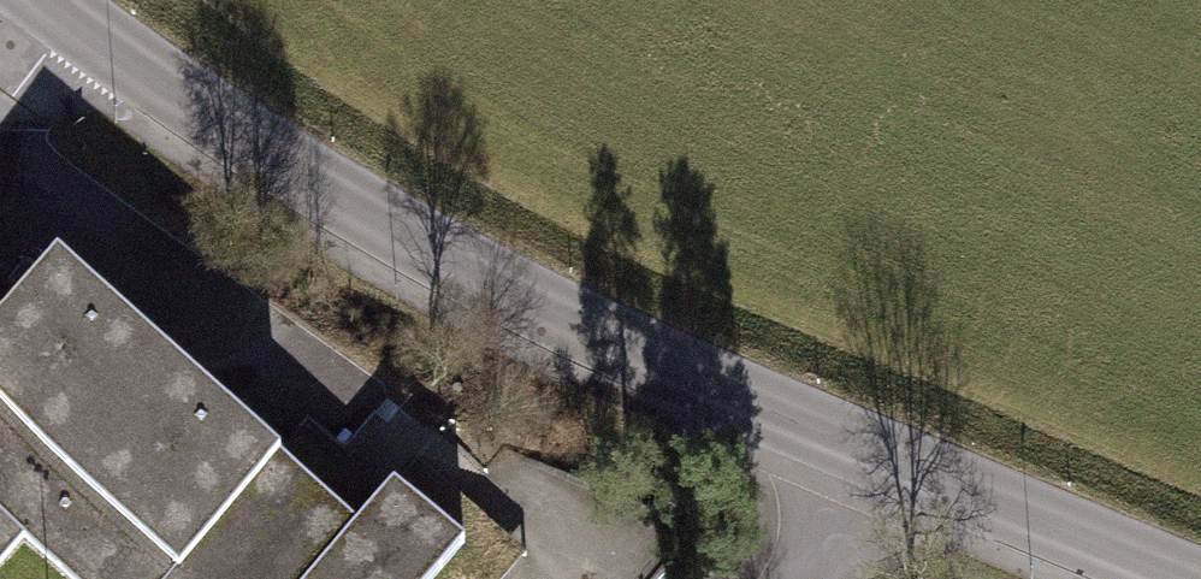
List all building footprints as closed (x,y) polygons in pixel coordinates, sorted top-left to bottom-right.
[(0,319),(0,554),(24,527),(83,578),(426,578),(453,549),(384,488),(351,524),(53,260),(0,319)]
